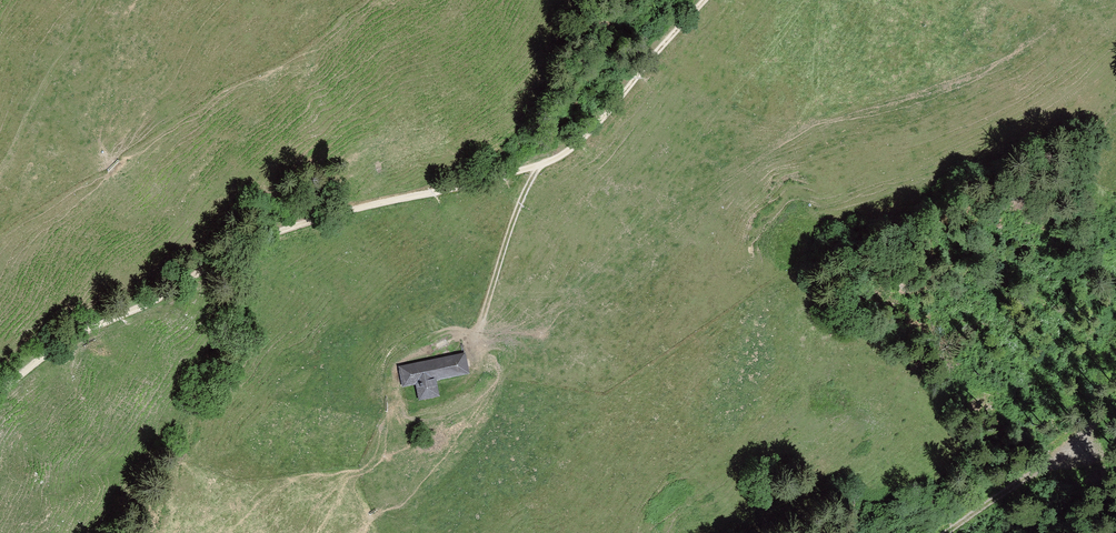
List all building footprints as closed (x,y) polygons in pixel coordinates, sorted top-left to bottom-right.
[(436,381),(467,376),(463,355),(397,366),(401,389),(415,386),(418,401),(439,398),(436,381)]
